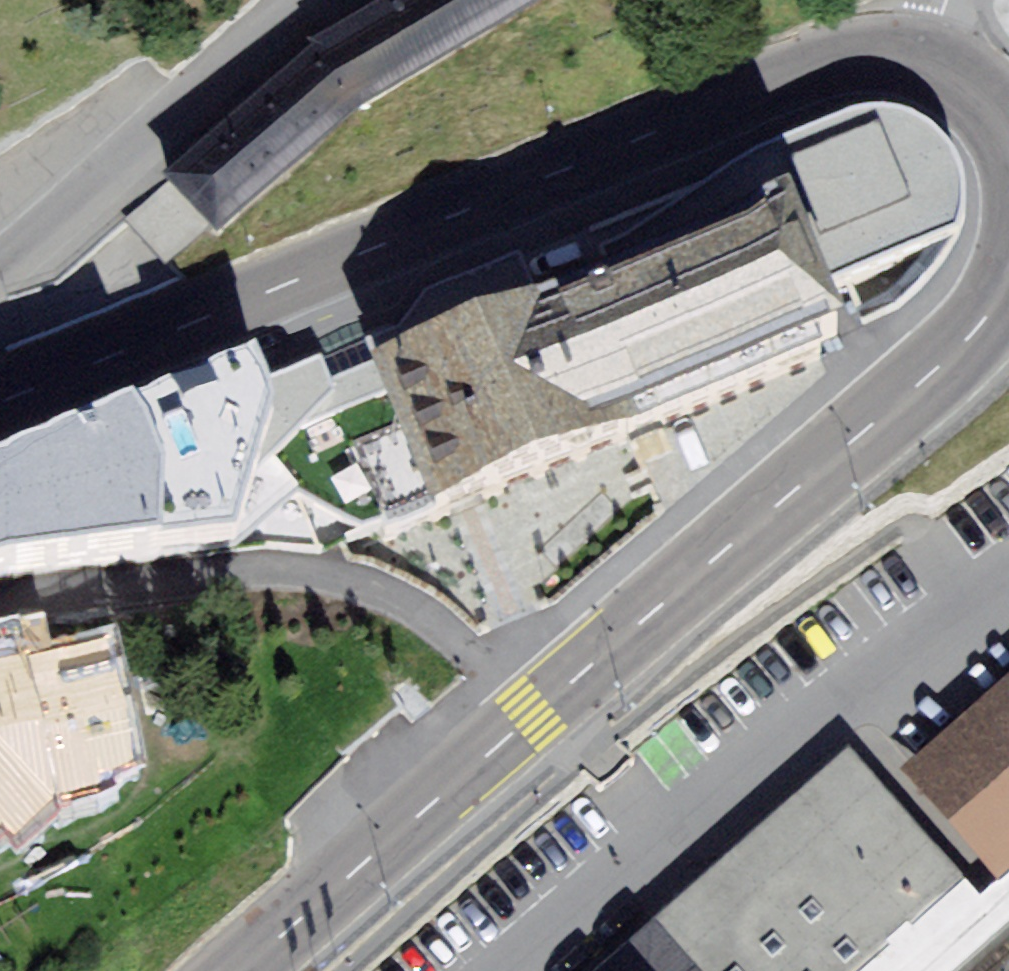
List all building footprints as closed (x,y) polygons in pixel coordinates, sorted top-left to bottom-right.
[(550,0),(395,0),(312,50),(164,186),(218,243),(363,113),(550,0)] [(807,200),(387,369),(447,522),(867,335),(807,200)] [(0,459),(0,562),(246,538),(283,405),(267,355),(0,459)] [(12,839),(28,845),(61,809),(110,802),(110,784),(145,779),(119,652),(0,678),(0,854),(12,839)] [(998,883),(1008,874),(1008,682),(902,777),(998,883)] [(661,924),(680,945),(698,965),(703,970),(877,970),(968,889),(849,756),(736,858),(661,924)] [(1008,935),(1008,874),(998,883),(979,901),(968,889),(877,970),(969,970),(1008,935)] [(661,924),(638,945),(611,969),(613,970),(703,970),(698,965),(680,945),(661,924)]
